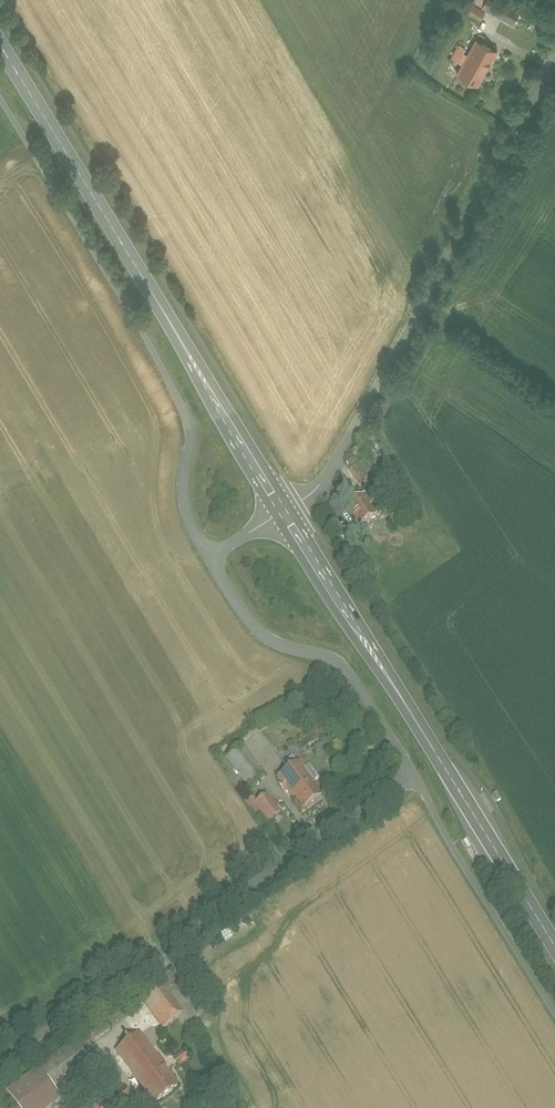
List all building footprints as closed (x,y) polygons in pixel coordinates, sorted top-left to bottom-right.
[(502,0),(488,0),(483,8),(511,23),(519,10),(502,0)] [(471,2),(465,12),(479,19),(484,10),(471,2)] [(496,50),(474,38),(455,73),(477,84),(496,50)] [(465,48),(458,43),(450,57),(458,61),(465,48)] [(363,463),(354,470),(362,481),(371,475),(363,463)] [(365,493),(352,502),(365,522),(379,513),(365,493)] [(264,775),(244,745),(227,756),(247,786),(264,775)] [(322,796),(298,762),(276,777),(290,799),(294,796),(302,809),(322,796)] [(495,791),(490,794),(496,802),(500,799),(495,791)] [(280,812),(267,794),(255,803),(268,821),(280,812)] [(185,1023),(199,1013),(172,974),(158,984),(180,1016),(185,1023)] [(139,997),(162,1029),(180,1016),(158,984),(139,997)] [(160,1104),(183,1087),(143,1033),(120,1051),(160,1104)] [(66,1097),(58,1085),(93,1060),(81,1044),(14,1092),(25,1107),(52,1107),(66,1097)] [(187,1050),(176,1058),(181,1065),(192,1057),(187,1050)] [(120,1089),(93,1107),(124,1107),(130,1104),(120,1089)]
